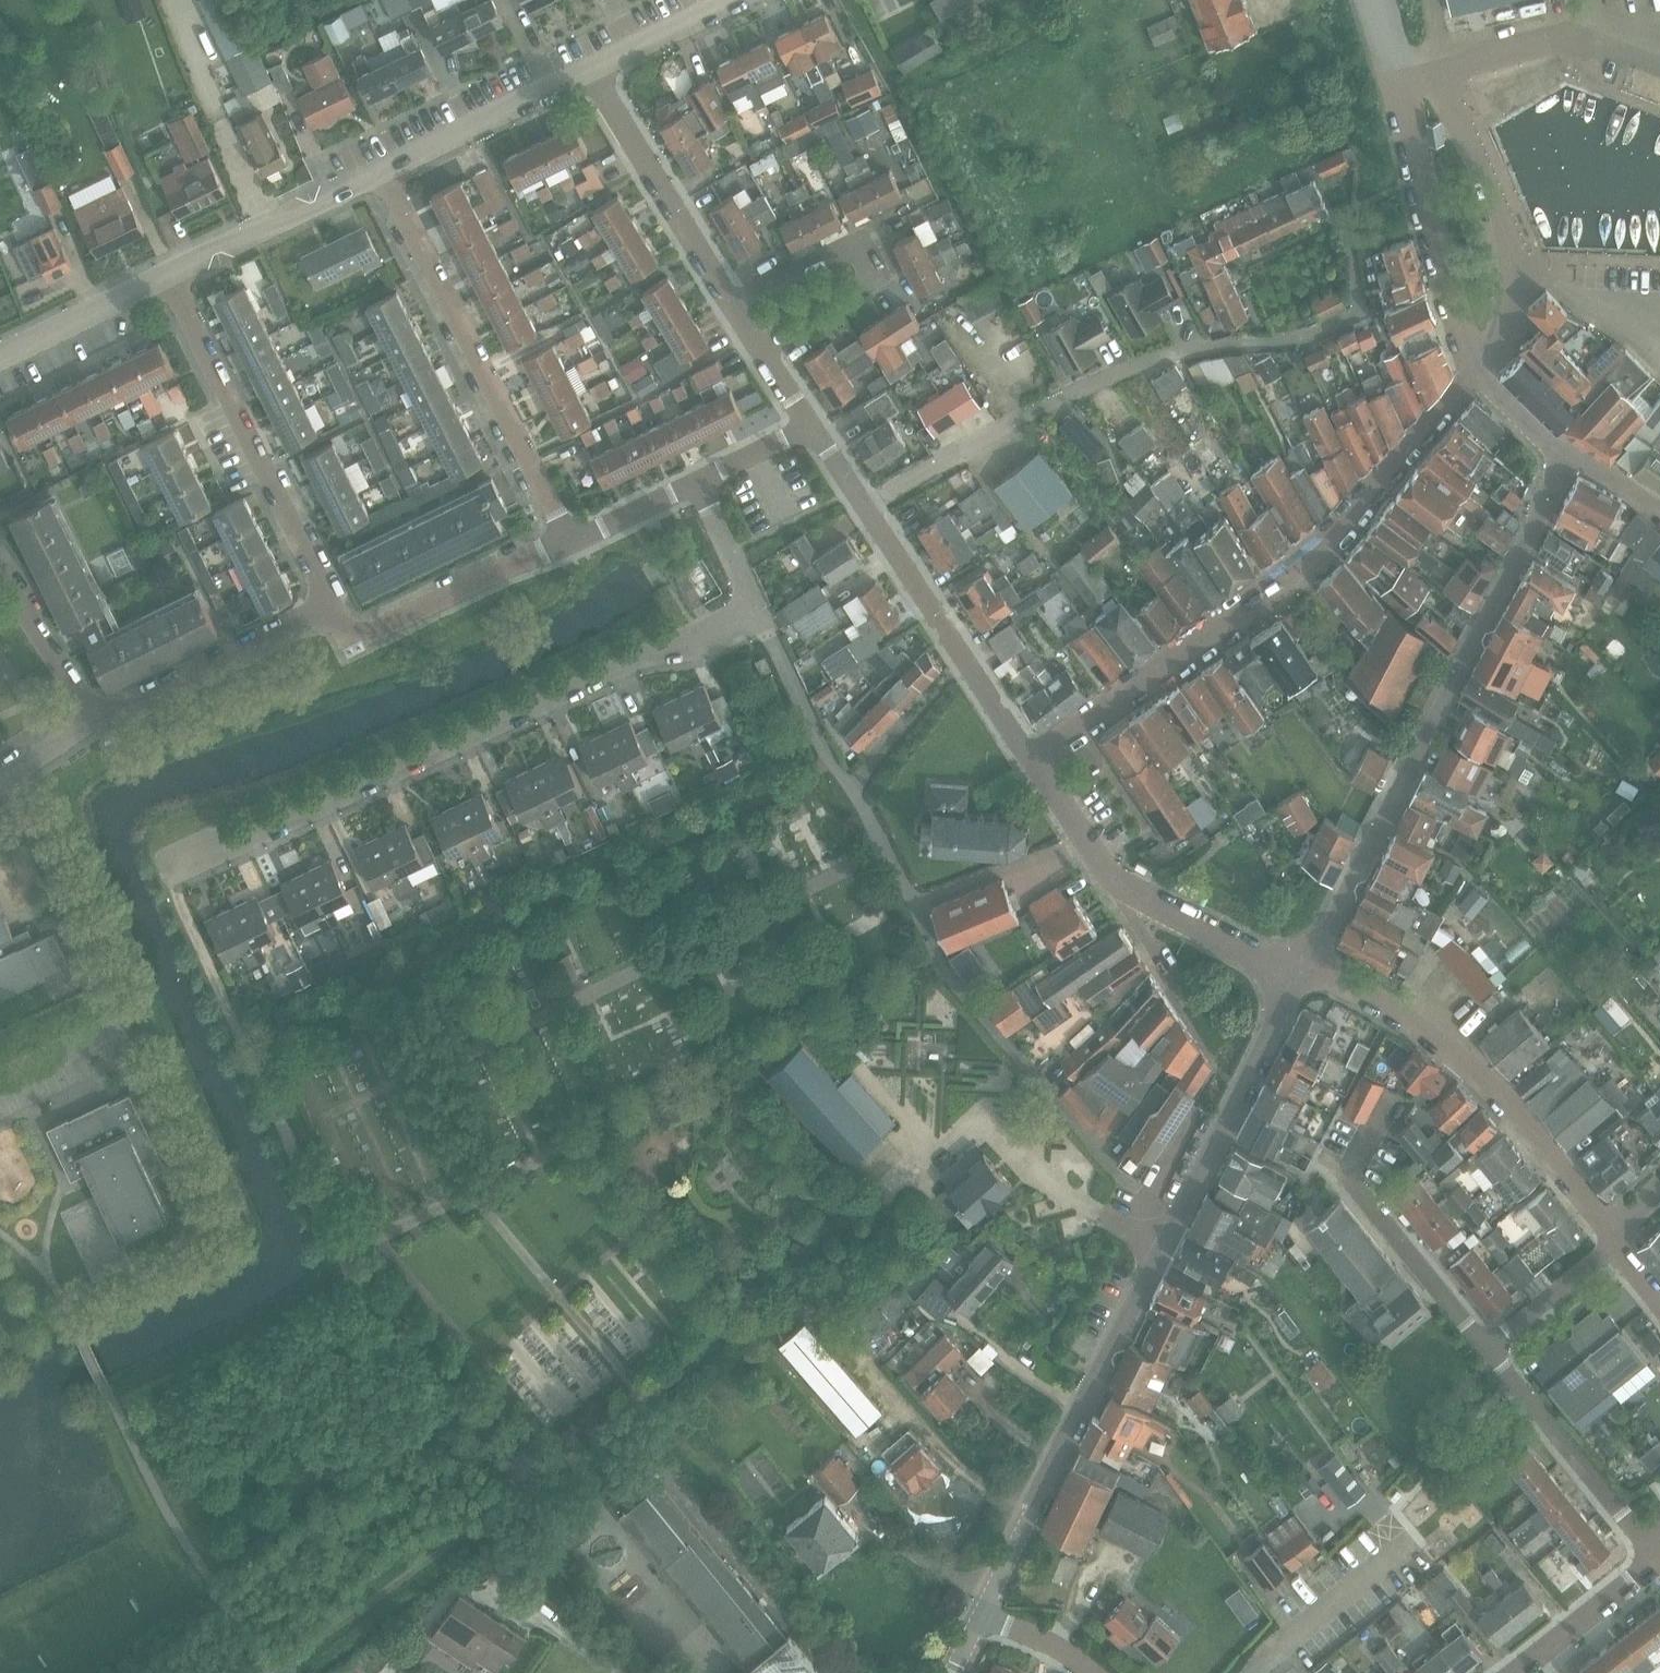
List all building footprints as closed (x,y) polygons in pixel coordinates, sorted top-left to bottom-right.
[(239,125),(252,153),(247,156),(251,163),(256,160),(263,175),(287,164),(263,114),(257,117),(246,95),(273,82),(256,47),(233,0),(202,0),(230,59),(229,59),(242,87),(237,90),(240,97),(226,103),(231,115),(234,114),(239,125)] [(412,9),(408,0),(385,0),(393,17),(412,9)] [(412,9),(421,4),(423,9),(436,4),(434,0),(408,0),(412,9)] [(503,20),(493,0),(458,0),(455,1),(471,35),(503,20)] [(942,14),(971,0),(935,0),(942,14)] [(1211,47),(1255,29),(1248,11),(1250,11),(1246,0),(1192,0),(1211,47)] [(1451,13),(1506,0),(1448,0),(1451,13)] [(441,49),(471,35),(455,1),(439,9),(436,4),(423,9),(431,25),(429,25),(441,49)] [(341,13),(324,21),(335,42),(352,33),(341,13)] [(825,75),(836,69),(829,54),(843,47),(826,13),(801,25),(825,75)] [(1176,14),(1146,26),(1154,45),(1176,36),(1172,27),(1180,24),(1176,14)] [(776,37),(792,72),(805,67),(813,82),(825,76),(825,75),(801,25),(776,37)] [(904,71),(943,48),(930,27),(892,50),(904,71)] [(401,85),(433,69),(421,45),(419,46),(412,31),(401,36),(408,51),(389,60),(401,85)] [(766,42),(741,54),(765,104),(766,104),(767,103),(762,92),(787,81),(779,63),(777,64),(766,42)] [(355,106),(331,55),(328,50),(303,63),(317,89),(300,97),(314,126),(320,123),(322,126),(335,119),(334,117),(355,106)] [(401,85),(389,60),(372,69),(365,54),(353,59),(360,74),(359,75),(371,99),(401,85)] [(741,54),(716,66),(727,88),(728,88),(733,100),(747,94),(749,97),(752,96),(757,108),(765,104),(741,54)] [(271,66),(282,92),(293,87),(282,62),(271,66)] [(853,103),(882,91),(872,70),(844,82),(853,103)] [(709,130),(720,123),(727,119),(729,118),(708,83),(687,95),(694,106),(680,115),(674,105),(669,103),(660,109),(659,114),(665,124),(662,126),(676,150),(701,135),(709,130)] [(834,97),(808,110),(817,126),(842,114),(834,97)] [(102,101),(88,107),(96,123),(110,117),(102,101)] [(881,107),(897,140),(908,135),(892,102),(881,107)] [(765,104),(757,108),(761,116),(763,115),(769,112),(765,104)] [(869,108),(845,121),(854,139),(878,127),(869,108)] [(197,156),(210,150),(192,113),(179,119),(197,156)] [(804,114),(779,126),(786,141),(812,129),(804,114)] [(727,119),(720,123),(725,131),(734,126),(729,118),(727,119)] [(714,138),(725,131),(720,123),(709,130),(714,138)] [(551,136),(564,161),(587,150),(575,125),(551,136)] [(770,134),(760,139),(764,148),(765,149),(783,141),(777,128),(776,128),(769,131),(770,134)] [(774,148),(780,160),(822,140),(816,128),(774,148)] [(708,145),(701,135),(676,150),(691,173),(712,160),(704,147),(708,145)] [(564,161),(551,136),(529,147),(541,173),(564,161)] [(759,137),(746,144),(752,155),(764,148),(760,139),(759,137)] [(136,170),(121,141),(105,149),(119,178),(136,170)] [(541,173),(529,147),(505,159),(517,184),(541,173)] [(771,149),(747,162),(753,172),(777,159),(771,149)] [(1322,177),(1349,164),(1342,151),(1315,163),(1322,177)] [(855,159),(876,206),(901,194),(890,171),(876,178),(875,174),(874,174),(864,155),(855,159)] [(208,158),(200,162),(181,171),(179,165),(174,167),(177,173),(176,173),(181,185),(166,192),(178,215),(225,193),(208,158)] [(876,206),(855,159),(844,163),(850,175),(848,176),(852,185),(854,189),(840,196),(851,218),(876,206)] [(587,176),(574,183),(575,184),(576,184),(576,185),(582,197),(605,186),(593,161),(582,167),(587,176)] [(913,164),(905,168),(911,181),(920,177),(913,164)] [(445,222),(502,193),(489,168),(473,175),(485,200),(473,206),(460,182),(432,196),(445,222)] [(1280,179),(1281,180),(1286,191),(1301,223),(1329,211),(1314,180),(1301,185),(1295,172),(1280,179)] [(569,173),(560,178),(565,189),(575,184),(574,183),(569,173)] [(35,186),(46,212),(63,205),(52,179),(35,186)] [(122,185),(97,197),(74,208),(96,254),(144,231),(122,185)] [(543,201),(554,196),(549,185),(538,189),(543,201)] [(794,189),(817,235),(842,223),(831,200),(818,207),(816,203),(812,194),(810,196),(804,185),(794,189)] [(817,235),(794,189),(785,194),(792,206),(788,207),(792,215),(794,219),(781,225),(792,247),(817,235)] [(1275,236),(1301,223),(1286,191),(1264,201),(1267,208),(1263,210),(1275,236)] [(458,247),(486,232),(479,217),(507,203),(502,193),(445,222),(458,247)] [(726,231),(770,204),(765,195),(754,202),(753,200),(741,207),(733,194),(712,208),(726,231)] [(608,233),(632,218),(618,195),(593,210),(601,223),(579,236),(585,246),(607,233),(608,233)] [(934,218),(953,208),(948,197),(929,207),(934,218)] [(544,204),(552,221),(564,215),(555,198),(544,204)] [(770,204),(726,231),(741,255),(762,242),(754,229),(758,227),(778,216),(770,204)] [(1242,214),(1234,217),(1249,248),(1275,236),(1263,210),(1259,212),(1256,205),(1241,212),(1242,214)] [(1218,231),(1210,234),(1222,260),(1249,248),(1234,217),(1233,215),(1215,224),(1218,231)] [(504,236),(520,227),(514,216),(498,225),(504,236)] [(632,218),(608,233),(615,245),(592,259),(598,268),(621,255),(621,254),(645,239),(632,218)] [(54,228),(14,246),(30,280),(46,272),(49,278),(72,266),(54,228)] [(366,269),(381,261),(367,231),(352,238),(350,233),(301,257),(309,273),(310,272),(317,286),(364,264),(366,269)] [(470,272),(499,257),(486,232),(458,247),(470,272)] [(907,268),(954,246),(949,236),(937,241),(936,239),(924,244),(918,232),(895,244),(907,268)] [(572,233),(562,239),(569,253),(579,247),(572,233)] [(1197,265),(1180,273),(1184,282),(1224,263),(1222,260),(1210,234),(1209,235),(1211,239),(1197,245),(1193,235),(1174,244),(1179,255),(1190,250),(1197,265)] [(1157,237),(1145,243),(1156,265),(1168,258),(1157,237)] [(621,255),(635,277),(659,262),(645,239),(621,254),(621,255)] [(1378,270),(1382,284),(1421,273),(1412,240),(1385,248),(1390,266),(1378,270)] [(517,260),(533,252),(527,241),(511,250),(517,260)] [(964,241),(954,246),(959,254),(968,249),(964,241)] [(954,246),(907,268),(919,293),(942,282),(935,269),(939,267),(939,266),(948,262),(947,260),(958,255),(954,246)] [(560,248),(555,251),(559,258),(564,255),(560,248)] [(483,297),(512,282),(499,257),(470,272),(483,297)] [(1236,290),(1224,263),(1184,282),(1185,284),(1201,277),(1213,301),(1236,290)] [(529,286),(546,277),(540,266),(524,275),(529,286)] [(1100,269),(1088,276),(1098,293),(1110,286),(1100,269)] [(611,290),(623,283),(617,273),(605,280),(611,290)] [(1381,294),(1384,302),(1426,290),(1421,273),(1382,284),(1379,285),(1381,294)] [(1139,280),(1111,296),(1132,334),(1161,318),(1154,306),(1160,303),(1161,307),(1174,299),(1161,276),(1143,287),(1139,280)] [(652,304),(640,311),(646,321),(658,314),(682,299),(668,277),(644,291),(652,304)] [(271,303),(282,297),(275,282),(264,288),(271,303)] [(496,321),(524,307),(512,282),(483,297),(496,321)] [(971,318),(1002,301),(992,282),(961,298),(971,318)] [(228,324),(257,309),(245,284),(216,299),(228,324)] [(1529,307),(1545,324),(1549,328),(1567,311),(1547,289),(1529,307)] [(1214,302),(1226,328),(1248,317),(1236,290),(1213,301),(1213,302),(1214,302)] [(1338,290),(1325,296),(1310,303),(1318,319),(1345,306),(1338,290)] [(380,330),(409,316),(396,291),(367,306),(380,330)] [(542,310),(558,302),(553,292),(537,300),(542,310)] [(1376,296),(1366,299),(1368,307),(1379,304),(1384,302),(1381,294),(1376,296)] [(1397,338),(1431,323),(1437,320),(1425,294),(1385,311),(1396,338),(1397,338)] [(282,297),(271,303),(278,318),(289,312),(282,297)] [(671,335),(695,321),(682,299),(658,314),(671,335)] [(1197,309),(1206,305),(1204,302),(1197,299),(1193,301),(1197,309)] [(907,303),(884,317),(914,364),(922,359),(915,348),(918,347),(908,331),(920,323),(907,303)] [(1205,322),(1215,317),(1210,305),(1199,310),(1205,322)] [(508,347),(537,332),(524,307),(496,321),(508,347)] [(240,348),(269,334),(257,309),(228,324),(240,348)] [(635,328),(646,322),(640,311),(629,318),(635,328)] [(1303,315),(1307,325),(1316,321),(1312,311),(1303,315)] [(1520,346),(1522,348),(1567,393),(1575,402),(1577,400),(1627,351),(1625,349),(1625,348),(1613,341),(1587,367),(1589,369),(1585,373),(1558,344),(1583,321),(1567,311),(1549,328),(1545,324),(1520,346)] [(1075,316),(1046,332),(1068,370),(1096,354),(1090,343),(1095,340),(1097,343),(1110,336),(1097,313),(1079,323),(1075,316)] [(392,355),(421,340),(409,316),(380,330),(392,355)] [(585,317),(564,327),(567,336),(580,330),(589,325),(585,317)] [(884,317),(861,332),(874,353),(875,352),(880,360),(885,367),(907,353),(884,317)] [(315,342),(326,336),(319,321),(308,327),(315,342)] [(695,321),(671,335),(678,348),(655,362),(665,380),(692,363),(688,356),(708,343),(695,321)] [(1377,323),(1358,330),(1365,345),(1383,338),(1377,323)] [(1435,334),(1431,323),(1397,338),(1403,350),(1435,334)] [(589,325),(580,330),(586,341),(597,335),(591,324),(589,325)] [(340,350),(352,344),(346,329),(333,335),(340,350)] [(565,337),(570,348),(586,341),(580,330),(567,336),(565,337)] [(1349,351),(1365,345),(1358,330),(1342,336),(1349,351)] [(648,350),(660,342),(654,333),(642,341),(648,350)] [(252,373),(281,358),(269,334),(240,348),(252,373)] [(1335,334),(1323,340),(1328,350),(1340,344),(1335,334)] [(1452,372),(1435,334),(1403,350),(1426,402),(1452,372)] [(326,336),(315,342),(322,357),(333,351),(326,336)] [(806,357),(821,380),(866,351),(859,339),(838,352),(831,341),(806,357)] [(404,379),(433,364),(421,340),(392,355),(404,379)] [(148,383),(173,371),(159,342),(134,354),(148,383)] [(537,384),(565,369),(552,343),(524,358),(537,384)] [(352,344),(340,350),(347,365),(359,359),(352,344)] [(1331,363),(1324,347),(1307,354),(1313,369),(1327,363),(1328,365),(1331,363)] [(583,373),(599,365),(597,362),(609,356),(605,349),(578,363),(583,373)] [(1387,385),(1407,426),(1425,404),(1400,349),(1385,357),(1396,381),(1387,385)] [(1312,369),(1313,369),(1307,354),(1305,355),(1302,350),(1294,354),(1300,366),(1309,362),(1312,369)] [(872,359),(866,351),(821,380),(835,404),(856,390),(848,378),(863,368),(862,366),(872,359)] [(1560,428),(1589,448),(1606,430),(1607,431),(1632,403),(1631,401),(1625,395),(1648,373),(1627,351),(1577,400),(1581,403),(1582,403),(1590,411),(1585,415),(1578,409),(1560,428)] [(1244,352),(1226,354),(1237,375),(1252,368),(1244,352)] [(134,354),(109,366),(123,395),(139,388),(152,416),(157,414),(162,412),(149,383),(148,383),(134,354)] [(631,359),(623,364),(634,382),(650,373),(639,354),(631,359)] [(1236,375),(1237,375),(1226,354),(1203,357),(1189,365),(1205,393),(1237,378),(1236,375)] [(1278,369),(1270,354),(1255,362),(1263,377),(1278,369)] [(1565,395),(1523,354),(1500,376),(1556,431),(1560,428),(1578,409),(1585,415),(1590,411),(1582,403),(1581,403),(1577,400),(1575,402),(1567,393),(1565,395)] [(264,397),(293,382),(281,358),(252,373),(264,397)] [(726,378),(717,361),(693,373),(702,390),(726,378)] [(337,390),(349,385),(338,362),(326,367),(337,390)] [(417,403),(445,388),(433,364),(404,379),(417,403)] [(1163,399),(1187,384),(1175,365),(1151,380),(1163,399)] [(123,395),(109,366),(84,379),(98,407),(123,395)] [(549,408),(578,394),(565,369),(537,384),(549,408)] [(641,395),(659,385),(651,372),(650,373),(634,382),(641,395)] [(1407,426),(1387,385),(1384,386),(1378,373),(1362,381),(1391,443),(1407,426)] [(615,377),(607,381),(612,390),(620,385),(615,377)] [(364,398),(376,393),(369,378),(357,384),(364,398)] [(98,407),(84,379),(59,391),(73,420),(98,407)] [(590,387),(596,398),(612,390),(607,381),(606,379),(590,387)] [(963,380),(941,394),(957,420),(979,406),(963,380)] [(186,396),(179,382),(171,386),(177,400),(186,396)] [(276,421),(305,406),(293,382),(264,397),(276,421)] [(672,388),(679,400),(689,394),(682,382),(672,388)] [(715,384),(702,390),(707,401),(720,426),(743,415),(731,389),(720,394),(715,384)] [(349,385),(337,390),(348,414),(360,408),(349,385)] [(875,464),(877,463),(906,444),(889,418),(901,410),(886,386),(851,409),(859,421),(866,417),(873,427),(858,437),(875,464)] [(1348,387),(1343,389),(1342,390),(1343,392),(1344,391),(1374,459),(1388,445),(1365,395),(1354,400),(1348,387)] [(445,388),(417,403),(428,426),(457,411),(445,388)] [(73,420),(59,391),(34,403),(48,432),(73,420)] [(1375,460),(1374,459),(1344,391),(1343,392),(1336,394),(1341,404),(1343,402),(1345,408),(1333,413),(1361,474),(1375,460)] [(376,393),(364,398),(371,413),(383,407),(376,393)] [(578,394),(549,408),(562,433),(591,419),(578,394)] [(936,434),(957,420),(941,394),(919,408),(936,434)] [(666,407),(660,395),(650,400),(656,412),(666,407)] [(1589,448),(1610,463),(1617,454),(1633,466),(1651,443),(1653,440),(1653,441),(1659,433),(1659,398),(1651,408),(1637,395),(1631,401),(1632,403),(1607,431),(1606,430),(1589,448)] [(1504,425),(1476,399),(1462,415),(1490,441),(1504,425)] [(720,426),(707,401),(685,412),(697,437),(720,426)] [(48,432),(34,403),(8,416),(22,445),(48,432)] [(1341,494),(1358,477),(1324,404),(1315,409),(1303,414),(1325,459),(1341,494)] [(305,406),(276,421),(288,446),(317,431),(305,406)] [(644,418),(637,406),(627,411),(634,423),(644,418)] [(118,412),(127,429),(138,423),(129,407),(118,412)] [(440,449),(469,435),(457,411),(428,426),(440,449)] [(697,437),(685,412),(662,423),(674,449),(697,437)] [(605,422),(611,434),(620,429),(614,417),(605,422)] [(94,425),(101,441),(112,436),(104,420),(94,425)] [(674,449),(662,423),(639,434),(651,460),(674,449)] [(1455,423),(1435,448),(1464,471),(1484,448),(1455,423)] [(1144,452),(1156,443),(1142,424),(1130,432),(1144,452)] [(386,446),(399,440),(391,426),(379,432),(386,446)] [(582,433),(587,445),(598,440),(591,428),(582,433)] [(1091,428),(1075,443),(1090,459),(1106,444),(1091,428)] [(620,429),(611,434),(617,445),(616,445),(628,471),(651,460),(639,434),(626,440),(620,429)] [(157,470),(187,455),(174,430),(145,444),(157,470)] [(69,437),(76,453),(87,448),(80,432),(69,437)] [(1133,460),(1144,452),(1130,432),(1119,440),(1133,460)] [(1653,441),(1653,440),(1651,443),(1633,466),(1659,486),(1659,433),(1653,441)] [(368,456),(381,450),(373,435),(361,441),(368,456)] [(469,435),(440,449),(453,475),(462,470),(482,460),(469,435)] [(1206,469),(1220,460),(1205,437),(1191,447),(1206,469)] [(398,470),(410,464),(399,440),(386,446),(398,470)] [(316,481),(345,467),(333,442),(304,456),(316,481)] [(20,472),(14,459),(9,462),(0,444),(0,493),(1,495),(26,483),(20,472)] [(43,449),(52,466),(63,460),(54,444),(43,449)] [(628,471),(616,445),(592,457),(605,483),(628,471)] [(1342,495),(1341,494),(1325,459),(1314,465),(1305,448),(1295,453),(1292,447),(1289,448),(1292,453),(1289,454),(1297,470),(1290,474),(1315,520),(1319,516),(1334,503),(1342,495)] [(1435,448),(1418,468),(1483,521),(1490,512),(1465,492),(1475,480),(1464,471),(1435,448)] [(381,450),(368,456),(376,471),(388,465),(381,450)] [(1018,468),(1051,509),(1072,492),(1065,482),(1049,462),(1040,450),(1018,468)] [(1315,520),(1290,474),(1280,454),(1252,472),(1293,539),(1315,520)] [(169,493),(198,479),(187,455),(157,470),(169,493)] [(118,458),(109,463),(117,478),(126,474),(118,458)] [(410,464),(398,470),(410,495),(423,489),(410,464)] [(328,505),(357,490),(345,467),(316,481),(328,505)] [(996,485),(1028,527),(1051,509),(1018,468),(996,485)] [(1418,468),(1418,469),(1396,496),(1437,528),(1443,521),(1469,540),(1476,531),(1483,521),(1418,468)] [(453,475),(458,484),(467,480),(462,470),(453,475)] [(1139,470),(1125,484),(1136,494),(1149,481),(1139,470)] [(137,473),(127,477),(130,484),(140,479),(137,473)] [(381,480),(387,495),(398,490),(392,475),(381,480)] [(458,484),(453,475),(443,479),(448,489),(458,484)] [(1153,484),(1169,506),(1168,507),(1182,526),(1198,514),(1183,495),(1182,497),(1166,475),(1153,484)] [(1565,500),(1606,525),(1604,528),(1633,544),(1635,545),(1621,567),(1642,582),(1657,570),(1659,573),(1659,530),(1637,511),(1631,518),(1615,511),(1622,498),(1578,475),(1565,500)] [(496,516),(508,510),(492,478),(480,484),(483,489),(346,557),(365,596),(502,528),(496,516)] [(94,479),(80,486),(85,496),(99,490),(94,479)] [(198,479),(169,493),(181,518),(211,504),(198,479)] [(448,489),(443,479),(434,484),(438,494),(448,489)] [(1129,501),(1142,520),(1162,499),(1149,481),(1136,494),(1129,501)] [(130,484),(122,488),(130,503),(138,499),(130,484)] [(438,494),(434,484),(424,489),(429,498),(438,494)] [(919,531),(931,549),(962,529),(999,504),(984,485),(959,501),(965,511),(954,518),(949,510),(936,517),(919,531)] [(1275,553),(1256,513),(1241,486),(1223,496),(1240,527),(1261,564),(1275,553)] [(1511,488),(1502,499),(1513,509),(1523,499),(1511,488)] [(429,498),(424,489),(415,493),(419,503),(429,498)] [(357,490),(328,505),(340,529),(367,516),(369,515),(357,490)] [(419,503),(415,493),(405,498),(410,508),(419,503)] [(227,538),(258,523),(245,498),(215,513),(227,538)] [(410,508),(405,498),(395,502),(400,512),(410,508)] [(109,687),(218,633),(198,593),(107,638),(95,613),(105,608),(50,499),(11,518),(65,628),(79,621),(91,646),(89,647),(109,687)] [(1393,500),(1379,518),(1416,545),(1417,544),(1429,528),(1393,500)] [(1565,500),(1553,522),(1591,543),(1592,541),(1623,561),(1633,544),(1604,528),(1606,525),(1565,500)] [(1133,529),(1142,520),(1129,501),(1117,510),(1125,520),(1113,529),(1113,530),(1122,541),(1123,541),(1119,537),(1131,527),(1133,529)] [(400,512),(395,502),(386,507),(391,517),(400,512)] [(1256,513),(1275,553),(1288,542),(1267,506),(1256,513)] [(142,507),(133,511),(141,527),(150,523),(142,507)] [(391,517),(386,507),(376,512),(381,522),(391,517)] [(1490,512),(1483,521),(1476,531),(1504,553),(1514,533),(1513,533),(1520,523),(1504,510),(1497,519),(1489,514),(1490,512)] [(381,522),(376,512),(369,515),(367,516),(372,526),(381,522)] [(1195,538),(1227,588),(1228,590),(1257,568),(1225,517),(1213,526),(1212,524),(1210,526),(1211,527),(1195,538)] [(1367,533),(1368,533),(1406,564),(1416,552),(1423,557),(1419,563),(1447,584),(1444,588),(1454,596),(1472,610),(1482,592),(1472,584),(1454,572),(1417,544),(1416,545),(1379,518),(1367,533)] [(239,562),(270,547),(258,523),(227,538),(239,562)] [(1096,563),(1122,541),(1113,530),(1113,529),(1108,524),(1082,546),(1096,563)] [(968,538),(962,529),(931,549),(944,569),(961,558),(962,559),(982,546),(987,553),(1009,539),(1010,540),(1019,534),(1013,525),(1001,533),(996,526),(977,538),(974,534),(968,538)] [(188,526),(179,530),(186,546),(196,541),(188,526)] [(1538,550),(1572,571),(1584,550),(1550,530),(1538,550)] [(176,547),(170,534),(129,554),(135,567),(176,547)] [(832,581),(863,560),(847,537),(819,556),(804,534),(791,543),(813,577),(824,570),(832,581)] [(1168,541),(1161,546),(1204,606),(1226,588),(1189,536),(1173,548),(1168,541)] [(1400,567),(1366,536),(1346,560),(1406,615),(1414,606),(1429,589),(1402,565),(1400,567)] [(1137,562),(1182,622),(1183,623),(1204,607),(1158,546),(1137,562)] [(251,586),(281,571),(270,547),(239,562),(251,586)] [(1099,598),(1108,608),(1119,598),(1081,549),(1060,565),(1091,605),(1099,598)] [(1017,561),(1025,573),(1041,561),(1033,550),(1017,561)] [(208,567),(200,551),(191,556),(199,571),(208,567)] [(128,552),(108,561),(116,577),(136,567),(135,567),(129,554),(128,552)] [(1465,558),(1454,572),(1472,584),(1482,592),(1490,576),(1496,566),(1484,558),(1477,567),(1465,558)] [(1522,581),(1506,610),(1541,633),(1547,636),(1548,634),(1553,624),(1539,616),(1536,614),(1531,611),(1534,604),(1536,605),(1548,613),(1555,602),(1562,607),(1574,586),(1542,564),(1543,563),(1541,562),(1540,563),(1536,560),(1534,559),(1522,581)] [(1371,596),(1344,563),(1317,586),(1368,647),(1351,677),(1395,719),(1423,667),(1414,661),(1426,640),(1390,607),(1387,611),(1374,595),(1371,596)] [(1605,591),(1615,577),(1601,568),(1592,582),(1605,591)] [(957,590),(970,609),(1000,588),(1010,581),(1005,573),(995,580),(987,569),(974,578),(957,590)] [(281,571),(251,586),(263,611),(294,596),(281,571)] [(687,572),(677,578),(685,591),(695,584),(687,572)] [(1624,600),(1637,583),(1623,573),(1610,590),(1624,600)] [(220,591),(212,575),(203,580),(211,596),(220,591)] [(1054,578),(1041,586),(1048,597),(1061,589),(1054,578)] [(852,612),(857,620),(888,600),(875,580),(833,607),(827,598),(792,620),(793,621),(805,640),(840,618),(840,619),(852,612)] [(1000,588),(970,609),(982,628),(1009,610),(1015,619),(1048,597),(1041,586),(1040,585),(1021,598),(1010,581),(1000,588)] [(817,583),(795,597),(776,610),(784,626),(793,621),(792,620),(827,598),(817,583)] [(238,594),(224,601),(230,613),(244,606),(238,594)] [(1159,640),(1181,624),(1159,594),(1137,610),(1159,640)] [(1130,662),(1156,642),(1121,597),(1119,598),(1108,608),(1096,618),(1130,662)] [(222,619),(231,614),(230,613),(224,601),(223,599),(214,603),(222,619)] [(877,649),(878,649),(877,648),(876,648),(870,638),(900,619),(888,600),(857,620),(866,635),(848,646),(847,645),(821,661),(832,677),(846,669),(847,669),(855,664),(854,663),(858,661),(857,660),(867,654),(868,656),(877,649)] [(1455,601),(1449,609),(1447,612),(1464,626),(1470,614),(1455,601)] [(1414,623),(1423,613),(1414,606),(1406,615),(1414,623)] [(1494,631),(1490,639),(1531,665),(1533,660),(1528,657),(1531,652),(1541,633),(1506,610),(1494,631)] [(1304,628),(1292,611),(1282,617),(1294,635),(1304,628)] [(1072,640),(1105,683),(1123,668),(1090,626),(1089,627),(1078,613),(1063,625),(1074,639),(1072,640)] [(1449,653),(1457,638),(1441,624),(1443,622),(1440,619),(1438,621),(1431,616),(1429,618),(1423,613),(1414,623),(1449,653)] [(1296,640),(1280,618),(1252,638),(1278,677),(1289,691),(1328,663),(1318,649),(1309,656),(1297,639),(1296,640)] [(989,638),(996,649),(1018,635),(1011,624),(989,638)] [(1003,660),(1019,650),(1025,646),(1018,635),(996,649),(1003,660)] [(1531,665),(1490,639),(1473,670),(1515,695),(1531,665)] [(1250,640),(1227,655),(1252,695),(1277,678),(1250,640)] [(878,649),(877,649),(884,655),(883,656),(896,668),(920,690),(940,670),(927,649),(914,662),(903,650),(898,655),(887,644),(878,649)] [(1054,677),(1038,657),(1027,645),(1025,646),(1019,650),(1029,663),(1067,711),(1088,695),(1067,667),(1054,677)] [(877,649),(868,656),(874,664),(883,656),(884,655),(877,649)] [(762,675),(772,670),(764,656),(755,660),(762,675)] [(1223,658),(1183,685),(1208,722),(1228,708),(1239,723),(1238,725),(1241,728),(1242,727),(1246,733),(1265,720),(1223,658)] [(1044,729),(1067,711),(1029,663),(1020,670),(1028,680),(1027,681),(1035,691),(1023,701),(1044,729)] [(864,674),(855,664),(847,669),(857,681),(864,674)] [(901,709),(920,690),(896,668),(877,686),(901,709)] [(818,672),(805,681),(811,691),(825,682),(818,672)] [(1472,673),(1459,696),(1504,723),(1503,727),(1514,734),(1521,722),(1509,716),(1517,701),(1472,673)] [(1423,706),(1437,680),(1423,674),(1410,699),(1423,706)] [(820,702),(838,691),(832,682),(814,693),(820,702)] [(705,685),(679,697),(705,752),(707,751),(712,762),(720,759),(714,748),(706,732),(723,723),(705,685)] [(877,686),(863,701),(856,706),(880,730),(901,709),(877,686)] [(1159,700),(1179,728),(1190,743),(1209,730),(1178,688),(1159,700)] [(697,756),(705,752),(679,697),(654,709),(672,748),(689,740),(697,756)] [(1156,702),(1129,719),(1163,769),(1191,750),(1182,738),(1156,702)] [(860,750),(880,730),(856,706),(846,715),(836,726),(844,734),(844,735),(860,750)] [(1473,708),(1456,741),(1481,756),(1482,755),(1496,762),(1509,735),(1496,728),(1498,725),(1473,708)] [(1100,739),(1167,838),(1196,819),(1162,770),(1161,770),(1127,720),(1100,739)] [(631,721),(605,733),(631,787),(640,783),(632,767),(649,759),(647,755),(658,750),(647,727),(636,732),(631,721)] [(623,791),(631,787),(605,733),(579,745),(598,784),(615,775),(623,791)] [(1540,733),(1534,745),(1547,752),(1554,740),(1540,733)] [(1448,742),(1433,773),(1470,792),(1478,795),(1493,767),(1448,742)] [(1371,790),(1388,759),(1367,745),(1350,776),(1371,790)] [(1659,771),(1659,749),(1649,759),(1659,771)] [(1508,770),(1518,779),(1528,761),(1517,752),(1508,770)] [(556,756),(531,769),(557,823),(558,823),(564,834),(571,830),(565,819),(558,803),(583,791),(570,764),(562,768),(556,756)] [(732,758),(717,765),(724,779),(739,772),(732,758)] [(508,786),(496,791),(508,815),(519,809),(524,819),(541,811),(549,827),(557,823),(531,769),(505,781),(508,786)] [(713,769),(699,776),(703,786),(718,779),(713,769)] [(1437,813),(1442,816),(1445,817),(1463,826),(1477,832),(1480,826),(1481,826),(1488,811),(1466,801),(1470,792),(1433,773),(1425,769),(1410,799),(1437,813)] [(1622,778),(1615,789),(1631,798),(1637,787),(1622,778)] [(969,786),(931,783),(929,805),(932,808),(930,822),(929,836),(928,850),(930,851),(933,849),(949,850),(949,853),(951,853),(951,850),(964,851),(964,854),(966,854),(966,851),(979,852),(979,855),(981,855),(981,852),(994,853),(993,856),(995,856),(996,853),(1008,854),(1008,858),(1010,858),(1011,853),(1025,846),(1029,848),(1030,846),(1027,843),(1027,826),(1031,824),(1030,822),(1026,824),(1012,816),(1012,812),(1010,811),(1010,815),(998,814),(999,811),(996,811),(995,814),(983,813),(983,810),(981,810),(981,813),(973,812),(973,809),(967,808),(969,786)] [(1296,832),(1317,819),(1300,790),(1278,803),(1296,832)] [(482,792),(456,805),(483,859),(491,855),(483,839),(501,830),(482,792)] [(1256,799),(1244,806),(1253,819),(1265,811),(1256,799)] [(1437,813),(1410,799),(1397,827),(1432,843),(1445,817),(1442,816),(1437,813)] [(598,808),(610,832),(620,828),(608,803),(598,808)] [(584,809),(600,843),(609,839),(593,804),(584,809)] [(483,859),(456,805),(431,817),(444,842),(434,847),(440,860),(467,847),(474,863),(476,862),(486,883),(492,880),(493,879),(488,871),(483,859)] [(1302,860),(1315,869),(1332,881),(1353,840),(1360,824),(1342,811),(1335,824),(1324,816),(1318,828),(1314,826),(1312,831),(1315,833),(1305,853),(1302,860)] [(644,814),(626,823),(629,829),(647,821),(644,814)] [(1604,817),(1595,825),(1603,833),(1612,825),(1604,817)] [(1198,820),(1185,828),(1197,848),(1210,841),(1198,820)] [(921,835),(929,836),(930,822),(922,821),(921,835)] [(406,824),(381,836),(407,890),(408,890),(415,886),(407,870),(424,862),(406,824)] [(527,828),(518,832),(523,841),(532,837),(527,828)] [(1451,851),(1463,857),(1474,836),(1462,830),(1451,851)] [(1435,850),(1397,832),(1371,881),(1410,900),(1435,850)] [(391,878),(399,894),(404,905),(412,902),(412,901),(407,890),(381,836),(355,848),(374,886),(391,878)] [(1258,837),(1251,842),(1258,852),(1269,844),(1265,838),(1258,837)] [(571,840),(566,842),(572,854),(582,849),(571,840)] [(566,844),(550,852),(556,865),(572,857),(566,844)] [(1545,849),(1533,860),(1542,870),(1554,859),(1545,849)] [(1570,850),(1563,857),(1569,863),(1576,856),(1570,850)] [(491,855),(483,859),(488,871),(497,867),(491,855)] [(1447,857),(1443,865),(1458,873),(1462,864),(1447,857)] [(1570,868),(1581,878),(1590,868),(1579,858),(1570,868)] [(332,860),(307,872),(333,926),(341,922),(333,906),(350,898),(332,860)] [(306,934),(322,926),(324,930),(333,926),(307,872),(281,884),(300,922),(306,934)] [(933,908),(949,948),(1021,919),(1004,878),(933,908)] [(1291,879),(1281,886),(1288,897),(1299,890),(1291,879)] [(486,883),(481,885),(487,898),(498,893),(492,880),(486,883)] [(1429,937),(1437,924),(1442,915),(1415,901),(1413,904),(1370,882),(1360,902),(1394,919),(1429,937)] [(407,890),(412,901),(422,896),(417,886),(415,886),(408,890),(407,890)] [(1097,930),(1075,895),(1068,899),(1059,886),(1030,904),(1039,918),(1038,918),(1061,954),(1097,930)] [(1476,886),(1460,905),(1474,917),(1490,898),(1476,886)] [(258,895),(232,908),(259,962),(267,958),(259,942),(276,933),(258,895)] [(369,902),(378,921),(390,915),(380,896),(369,902)] [(419,908),(427,925),(450,913),(443,901),(438,904),(436,900),(419,908)] [(1359,902),(1349,922),(1397,944),(1405,927),(1393,921),(1394,919),(1360,902),(1359,902)] [(41,976),(69,962),(70,964),(72,964),(59,939),(38,949),(28,929),(14,936),(0,907),(0,996),(10,991),(11,993),(12,992),(11,990),(39,977),(40,979),(42,978),(41,976)] [(251,966),(259,962),(232,908),(207,920),(225,958),(243,950),(251,966)] [(366,938),(345,948),(351,961),(388,944),(375,918),(360,925),(366,938)] [(1348,922),(1339,941),(1387,965),(1397,945),(1396,945),(1397,944),(1349,922),(1348,922)] [(1134,946),(1121,926),(1083,952),(1082,950),(1038,980),(1033,973),(987,1003),(1008,1033),(1134,946)] [(1443,959),(1448,955),(1460,944),(1453,935),(1436,950),(1443,959)] [(969,943),(951,956),(966,979),(985,966),(969,943)] [(1451,967),(1455,964),(1468,953),(1460,944),(1448,955),(1443,959),(1451,967)] [(1480,944),(1473,951),(1492,973),(1493,974),(1489,978),(1490,979),(1496,986),(1500,982),(1507,976),(1480,944)] [(1146,965),(1135,947),(1080,984),(1092,1003),(1146,965)] [(343,948),(331,953),(339,970),(351,964),(343,948)] [(1408,974),(1418,956),(1408,950),(1397,968),(1408,974)] [(579,975),(569,953),(552,961),(562,982),(579,975)] [(1458,976),(1460,974),(1475,961),(1468,953),(1455,964),(1451,967),(1458,976)] [(1606,975),(1614,983),(1639,961),(1632,953),(1606,975)] [(1640,967),(1650,977),(1659,968),(1659,961),(1654,954),(1640,967)] [(326,956),(309,964),(317,981),(334,973),(326,956)] [(1465,985),(1471,980),(1483,970),(1475,961),(1460,974),(1458,976),(1465,985)] [(304,964),(288,971),(297,989),(313,982),(304,964)] [(1473,993),(1486,982),(1490,979),(1483,970),(1471,980),(1465,985),(1473,993)] [(1061,1061),(1076,1078),(1121,1037),(1163,991),(1151,973),(1108,1019),(1061,1061)] [(1634,973),(1618,987),(1628,999),(1645,985),(1634,973)] [(1480,1002),(1486,997),(1498,987),(1490,979),(1486,982),(1473,993),(1480,1002)] [(1059,1094),(1087,1126),(1098,1116),(1113,1096),(1128,1107),(1163,1061),(1183,1032),(1188,1031),(1188,1030),(1163,991),(1121,1037),(1076,1078),(1076,1079),(1059,1094)] [(1612,995),(1593,1010),(1602,1021),(1621,1007),(1612,995)] [(1520,1007),(1480,1041),(1509,1076),(1549,1042),(1520,1007)] [(1303,1008),(1288,1036),(1322,1053),(1337,1025),(1303,1008)] [(1163,1061),(1172,1067),(1180,1073),(1199,1046),(1188,1030),(1188,1031),(1183,1032),(1163,1061)] [(1288,1036),(1277,1060),(1312,1077),(1323,1054),(1322,1053),(1288,1036)] [(1347,1064),(1358,1070),(1360,1071),(1371,1047),(1358,1041),(1347,1064)] [(769,1074),(849,1163),(882,1134),(839,1086),(802,1045),(769,1074)] [(1126,1148),(1117,1162),(1138,1177),(1195,1093),(1194,1092),(1211,1065),(1199,1046),(1180,1073),(1169,1089),(1155,1110),(1150,1113),(1126,1148)] [(1405,1059),(1397,1069),(1411,1081),(1409,1085),(1415,1091),(1412,1095),(1421,1103),(1430,1093),(1446,1075),(1436,1067),(1437,1065),(1438,1064),(1416,1046),(1414,1049),(1405,1059)] [(1515,1085),(1567,1146),(1616,1105),(1598,1086),(1588,1076),(1588,1075),(1560,1047),(1515,1085)] [(1277,1060),(1265,1083),(1303,1102),(1309,1092),(1304,1089),(1308,1080),(1312,1083),(1314,1079),(1312,1077),(1277,1060)] [(1385,1083),(1363,1072),(1344,1107),(1366,1119),(1385,1083)] [(1598,1086),(1616,1105),(1617,1106),(1628,1097),(1612,1076),(1598,1086)] [(1436,1101),(1437,1102),(1430,1108),(1449,1128),(1478,1102),(1458,1080),(1436,1101)] [(1118,1135),(1114,1140),(1126,1148),(1150,1113),(1155,1110),(1169,1089),(1157,1081),(1138,1108),(1118,1135)] [(1265,1083),(1253,1107),(1291,1126),(1303,1102),(1265,1083)] [(1655,1091),(1644,1100),(1648,1104),(1637,1114),(1659,1142),(1659,1097),(1655,1091)] [(166,1168),(153,1140),(131,1094),(72,1123),(69,1118),(48,1128),(73,1180),(88,1172),(121,1240),(170,1217),(150,1175),(166,1168)] [(1253,1107),(1238,1136),(1279,1156),(1285,1144),(1304,1153),(1312,1137),(1291,1126),(1253,1107)] [(1604,1136),(1576,1159),(1606,1196),(1638,1170),(1637,1170),(1640,1168),(1640,1164),(1629,1151),(1625,1154),(1607,1132),(1624,1118),(1616,1107),(1595,1124),(1604,1136)] [(1435,1150),(1433,1154),(1446,1169),(1462,1155),(1454,1145),(1463,1137),(1473,1148),(1498,1126),(1482,1108),(1445,1141),(1435,1150)] [(1411,1122),(1396,1135),(1415,1158),(1416,1159),(1406,1168),(1407,1169),(1413,1176),(1423,1167),(1421,1164),(1433,1154),(1435,1150),(1445,1141),(1436,1130),(1425,1139),(1411,1122)] [(1480,1166),(1472,1173),(1483,1186),(1491,1180),(1522,1155),(1505,1134),(1474,1159),(1480,1166)] [(1270,1203),(1286,1170),(1235,1145),(1219,1178),(1270,1203)] [(977,1218),(1013,1186),(982,1152),(962,1170),(954,1162),(940,1174),(948,1183),(947,1184),(964,1203),(956,1210),(968,1223),(976,1216),(977,1218)] [(1522,1155),(1491,1180),(1510,1202),(1540,1177),(1522,1155)] [(1415,1223),(1438,1204),(1419,1180),(1396,1199),(1415,1223)] [(1282,1214),(1223,1181),(1215,1196),(1209,1193),(1189,1228),(1245,1259),(1257,1239),(1265,1244),(1282,1214)] [(1447,1194),(1457,1207),(1471,1196),(1460,1183),(1447,1194)] [(1542,1228),(1566,1209),(1547,1186),(1513,1215),(1522,1226),(1527,1222),(1536,1233),(1542,1228)] [(1438,1204),(1415,1223),(1434,1246),(1457,1228),(1467,1220),(1448,1196),(1438,1204)] [(1457,1207),(1460,1210),(1473,1226),(1487,1216),(1471,1196),(1457,1207)] [(1341,1197),(1305,1226),(1306,1226),(1361,1296),(1361,1297),(1346,1309),(1373,1343),(1383,1335),(1390,1343),(1431,1311),(1412,1287),(1411,1288),(1397,1270),(1398,1269),(1341,1197)] [(1566,1209),(1542,1228),(1549,1237),(1544,1241),(1556,1256),(1585,1232),(1566,1209)] [(1482,1237),(1502,1261),(1509,1255),(1502,1246),(1509,1241),(1498,1226),(1482,1237)] [(1639,1248),(1659,1274),(1659,1230),(1639,1248)] [(1187,1234),(1174,1259),(1217,1281),(1230,1256),(1187,1234)] [(957,1257),(968,1267),(972,1262),(994,1281),(1013,1261),(988,1239),(976,1252),(968,1244),(961,1253),(957,1257)] [(1469,1291),(1492,1272),(1473,1249),(1451,1267),(1469,1291)] [(1521,1285),(1534,1274),(1517,1253),(1504,1264),(1521,1285)] [(1306,1256),(1300,1261),(1304,1267),(1310,1262),(1306,1256)] [(1229,1271),(1252,1283),(1258,1271),(1236,1259),(1229,1271)] [(968,1311),(994,1281),(972,1262),(968,1267),(948,1289),(935,1277),(915,1299),(940,1320),(957,1301),(968,1311)] [(1173,1263),(1167,1275),(1187,1286),(1199,1292),(1205,1280),(1193,1273),(1173,1263)] [(1496,1270),(1506,1282),(1512,1277),(1503,1265),(1496,1270)] [(1492,1272),(1469,1291),(1488,1314),(1511,1296),(1492,1272)] [(1204,1297),(1164,1279),(1162,1278),(1151,1303),(1193,1321),(1204,1297)] [(1204,1326),(1193,1321),(1151,1303),(1147,1313),(1156,1317),(1142,1347),(1186,1367),(1204,1326)] [(1579,1338),(1573,1342),(1609,1387),(1621,1401),(1656,1373),(1645,1359),(1647,1357),(1622,1326),(1620,1328),(1609,1313),(1603,1318),(1595,1308),(1575,1324),(1574,1332),(1579,1338)] [(781,1344),(780,1345),(856,1433),(882,1411),(806,1322),(802,1325),(781,1344)] [(1636,1332),(1654,1354),(1659,1349),(1659,1336),(1648,1322),(1636,1332)] [(945,1370),(962,1354),(945,1335),(903,1374),(942,1416),(967,1393),(945,1370)] [(1609,1387),(1573,1342),(1568,1346),(1563,1340),(1556,1340),(1536,1355),(1544,1366),(1538,1371),(1549,1385),(1547,1386),(1572,1417),(1609,1387)] [(968,1359),(983,1374),(989,1367),(996,1361),(981,1345),(968,1359)] [(1120,1367),(1162,1388),(1172,1366),(1169,1364),(1130,1345),(1120,1367)] [(1322,1356),(1308,1367),(1325,1388),(1339,1378),(1322,1356)] [(1162,1388),(1120,1367),(1109,1389),(1147,1408),(1152,1411),(1162,1388)] [(1223,1430),(1229,1426),(1200,1389),(1187,1399),(1201,1416),(1208,1410),(1223,1430)] [(1114,1395),(1100,1421),(1114,1428),(1105,1445),(1126,1455),(1134,1440),(1143,1445),(1152,1427),(1165,1434),(1170,1425),(1114,1395)] [(1100,1421),(1095,1418),(1081,1443),(1120,1465),(1126,1455),(1105,1445),(1114,1428),(1100,1421)] [(916,1490),(942,1466),(910,1430),(883,1453),(916,1490)] [(1640,1454),(1650,1467),(1652,1469),(1659,1463),(1659,1450),(1654,1443),(1653,1444),(1640,1454)] [(1528,1486),(1547,1470),(1527,1444),(1510,1458),(1507,1454),(1495,1464),(1503,1475),(1513,1467),(1528,1486)] [(1079,1450),(1041,1528),(1082,1548),(1115,1480),(1143,1493),(1148,1484),(1079,1450)] [(839,1502),(859,1486),(835,1456),(814,1472),(839,1502)] [(1324,1474),(1330,1482),(1348,1506),(1366,1493),(1347,1468),(1342,1460),(1324,1474)] [(621,1514),(621,1515),(664,1568),(657,1574),(663,1582),(671,1576),(748,1670),(788,1637),(764,1608),(766,1606),(761,1599),(758,1601),(648,1466),(608,1498),(621,1514)] [(1514,1538),(1568,1495),(1547,1470),(1528,1486),(1543,1504),(1528,1516),(1508,1531),(1514,1538)] [(1479,1471),(1468,1480),(1476,1491),(1488,1481),(1479,1471)] [(1305,1481),(1313,1492),(1321,1486),(1313,1475),(1305,1481)] [(1149,1555),(1168,1516),(1119,1492),(1100,1531),(1149,1555)] [(1569,1534),(1587,1519),(1568,1495),(1514,1538),(1520,1546),(1555,1517),(1569,1534)] [(820,1567),(858,1536),(826,1496),(808,1510),(805,1506),(800,1510),(803,1514),(787,1528),(820,1567)] [(1587,1519),(1569,1534),(1584,1553),(1574,1561),(1582,1571),(1594,1562),(1591,1558),(1608,1545),(1587,1519)] [(1275,1547),(1291,1568),(1319,1547),(1303,1526),(1275,1547)] [(1484,1539),(1498,1553),(1507,1545),(1493,1530),(1484,1539)] [(1266,1587),(1284,1574),(1262,1545),(1244,1558),(1266,1587)] [(1484,1574),(1495,1588),(1504,1581),(1492,1567),(1484,1574)] [(1433,1577),(1432,1577),(1454,1605),(1462,1615),(1463,1614),(1474,1606),(1443,1568),(1439,1571),(1433,1577)] [(1432,1577),(1420,1587),(1443,1615),(1454,1605),(1432,1577)] [(1521,1623),(1544,1604),(1525,1581),(1502,1599),(1521,1623)] [(468,1663),(472,1665),(477,1658),(496,1670),(505,1657),(509,1660),(525,1637),(461,1594),(432,1638),(468,1663)] [(1126,1598),(1106,1619),(1115,1628),(1109,1634),(1122,1646),(1130,1638),(1157,1663),(1181,1638),(1157,1615),(1150,1623),(1147,1620),(1148,1619),(1126,1598)] [(1499,1640),(1521,1623),(1502,1599),(1480,1616),(1499,1640)] [(1659,1632),(1659,1605),(1647,1615),(1659,1632)] [(1391,1614),(1378,1623),(1390,1639),(1403,1629),(1391,1614)] [(1649,1670),(1656,1664),(1644,1649),(1659,1637),(1659,1632),(1647,1615),(1622,1635),(1649,1670)] [(1459,1671),(1481,1654),(1462,1630),(1460,1632),(1455,1625),(1446,1632),(1451,1639),(1440,1648),(1459,1671)] [(788,1637),(748,1670),(749,1672),(751,1670),(753,1672),(816,1672),(819,1670),(790,1635),(788,1637)] [(1611,1672),(1615,1672),(1630,1661),(1639,1672),(1645,1672),(1649,1670),(1622,1635),(1597,1655),(1611,1672)] [(1375,1653),(1389,1671),(1403,1660),(1389,1642),(1375,1653)] [(1459,1671),(1440,1648),(1429,1656),(1425,1651),(1414,1660),(1424,1672),(1457,1672),(1459,1671)] [(1597,1655),(1573,1672),(1611,1672),(1597,1655)] [(1649,1670),(1652,1672),(1659,1672),(1659,1661),(1656,1664),(1649,1670)] [(995,1662),(990,1672),(1020,1672),(995,1662)] [(1314,1672),(1315,1672),(1336,1672),(1327,1662),(1315,1671),(1314,1672)]
